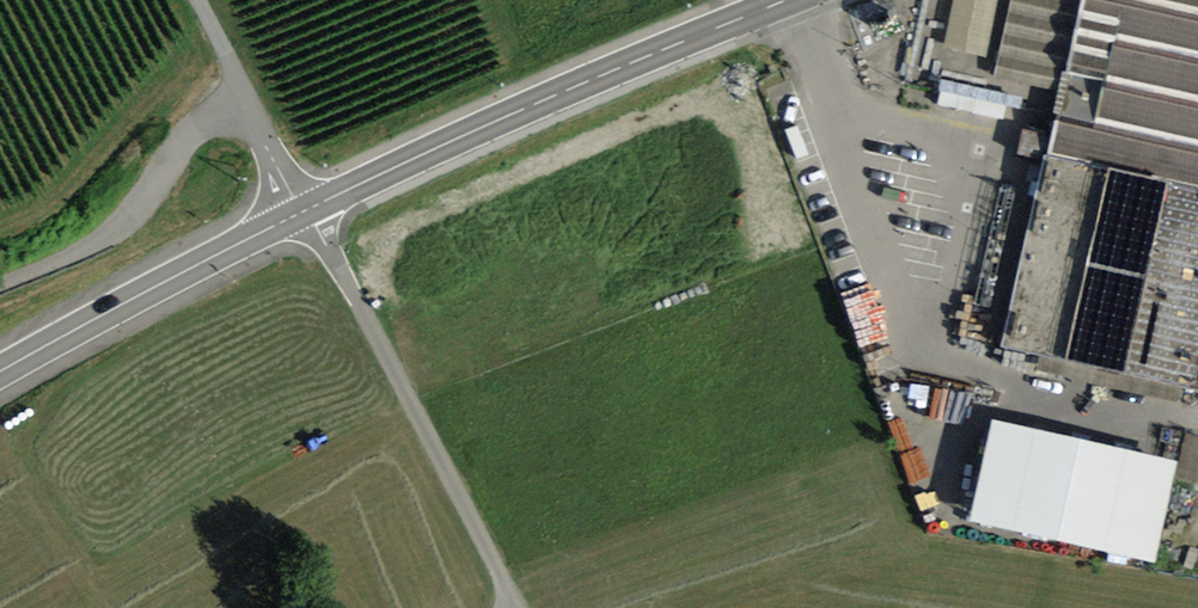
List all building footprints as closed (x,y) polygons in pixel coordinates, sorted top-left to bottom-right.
[(1000,58),(1012,0),(954,0),(943,47),(1000,58)] [(1079,0),(1012,0),(1000,58),(994,78),(1059,92),(1079,0)] [(1059,92),(1043,156),(1002,348),(1197,391),(1197,0),(1079,0),(1059,92)] [(947,82),(942,103),(1008,120),(1013,99),(947,82)] [(938,422),(974,426),(978,398),(942,394),(938,422)] [(993,420),(970,520),(1155,561),(1179,462),(993,420)]
